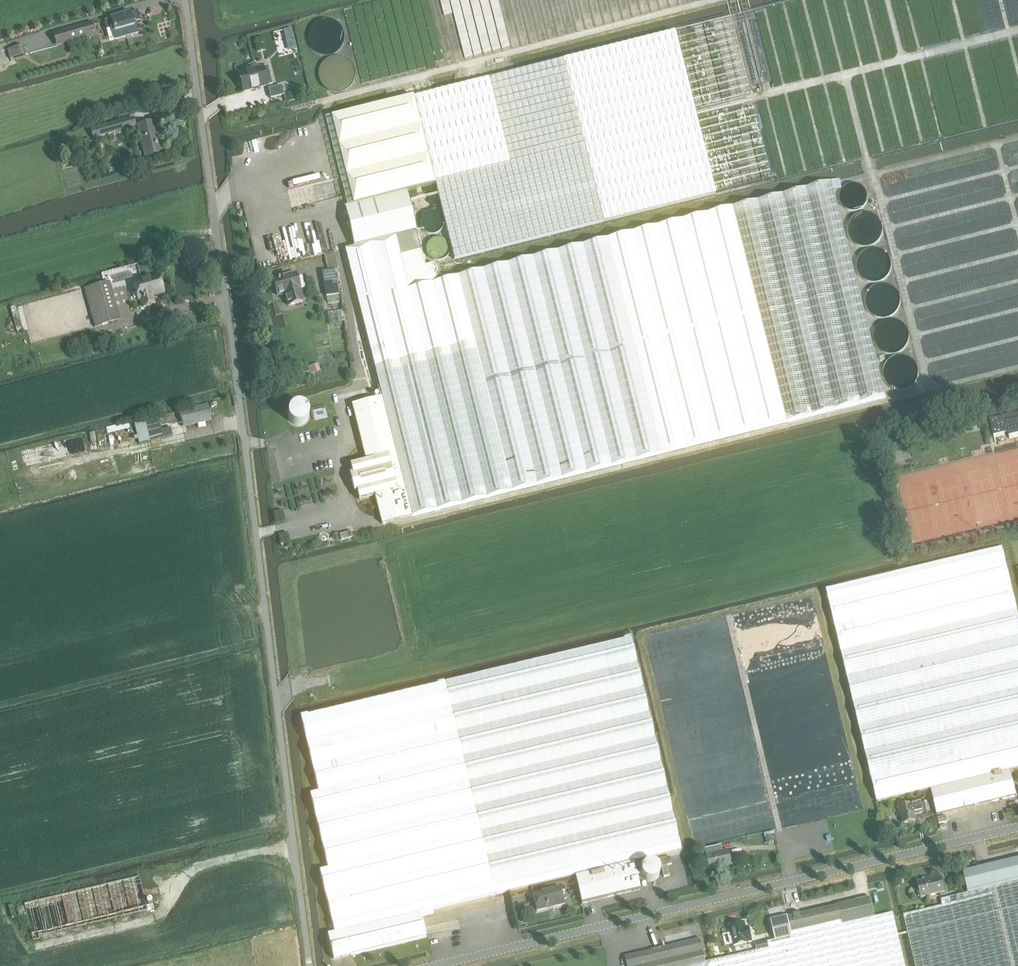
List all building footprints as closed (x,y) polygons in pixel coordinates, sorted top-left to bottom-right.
[(138,11),(104,20),(107,30),(114,28),(116,36),(125,34),(126,36),(136,34),(133,23),(140,20),(138,11)] [(564,60),(415,97),(333,116),(354,205),(345,207),(355,247),(345,249),(377,377),(379,387),(381,393),(382,397),(352,405),(362,445),(366,460),(350,464),(353,474),(351,475),(355,491),(357,490),(359,500),(375,496),(380,516),(382,524),(786,422),(732,207),(458,277),(438,282),(434,264),(425,266),(417,231),(408,191),(436,184),(454,260),(604,222),(606,221),(686,201),(772,179),(731,17),(686,29),(564,60)] [(324,20),(320,21),(316,22),(313,25),(311,28),(309,32),(308,36),(308,40),(309,44),(311,47),(313,50),(317,53),(320,54),(324,55),(328,55),(332,54),(336,52),(339,50),(341,47),(343,43),(344,39),(344,35),(343,31),(341,28),(338,25),(335,22),(332,20),(328,20),(324,20)] [(56,44),(95,33),(92,22),(53,33),(56,44)] [(292,28),(283,30),(288,51),(297,48),(292,28)] [(10,59),(26,55),(23,45),(8,50),(10,59)] [(336,55),(332,56),(328,58),(324,60),(322,63),(320,67),(319,71),(319,76),(320,80),(322,83),(325,87),(328,89),(332,91),(336,92),(340,91),(345,90),(348,88),(351,85),(354,81),(355,77),(355,73),(355,69),(353,65),(351,61),(348,59),(344,57),(340,55),(336,55)] [(268,66),(258,68),(258,66),(256,65),(254,64),(250,65),(248,67),(248,69),(248,71),(239,73),(240,78),(238,80),(238,82),(238,84),(240,86),(242,87),(244,92),(273,85),(268,66)] [(283,96),(281,87),(269,90),(271,99),(283,96)] [(295,101),(293,93),(286,95),(288,103),(295,101)] [(95,138),(136,126),(133,117),(92,129),(95,138)] [(145,157),(163,152),(154,121),(137,126),(145,157)] [(786,422),(886,397),(834,191),(842,189),(840,180),(732,207),(786,422)] [(855,185),(849,186),(845,189),(842,193),(841,198),(841,203),(844,208),(848,211),(853,212),(859,211),(863,208),(866,204),(868,199),(867,194),(864,189),(860,186),(855,185)] [(433,211),(429,211),(425,214),(422,217),(421,221),(421,226),(424,230),(427,233),(432,234),(436,233),(440,231),(443,227),(444,223),(443,219),(441,215),(437,212),(433,211)] [(867,213),(861,213),(856,216),(852,220),(850,225),(849,231),(850,236),(853,241),(857,245),(863,247),(868,247),(874,245),(878,242),(882,237),(883,232),(883,226),(881,221),(877,217),(873,214),(867,213)] [(439,238),(435,239),(432,241),(429,243),(428,247),(427,251),(429,254),(431,257),(434,260),(438,260),(442,260),(445,258),(448,255),(449,252),(449,248),(448,244),(446,241),(443,239),(439,238)] [(876,249),(870,250),(864,252),(860,257),(858,262),(857,268),(859,274),(863,279),(868,282),(874,284),(880,283),(885,280),(889,276),(892,270),(892,264),(890,259),(887,254),(882,250),(876,249)] [(327,297),(340,294),(337,282),(341,281),(339,270),(335,271),(335,270),(339,268),(334,251),(324,254),(328,271),(321,272),(327,297)] [(273,279),(277,296),(285,294),(289,306),(303,302),(300,289),(305,288),(302,276),(297,277),(296,273),(273,279)] [(152,295),(164,292),(159,275),(149,277),(148,274),(140,276),(141,279),(134,281),(139,299),(141,298),(144,309),(155,305),(152,295)] [(95,327),(118,321),(108,282),(85,288),(95,327)] [(885,285),(880,285),(875,287),(870,291),(867,295),(866,301),(866,306),(868,311),(872,315),(876,318),(882,320),(887,319),(892,317),(896,314),(899,309),(901,304),(900,298),(898,293),(895,289),(890,286),(885,285)] [(17,331),(21,330),(16,307),(11,308),(17,331)] [(318,364),(308,367),(311,375),(321,372),(318,364)] [(182,427),(212,420),(208,404),(179,411),(182,427)] [(1013,414),(1013,413),(989,418),(993,435),(1005,432),(1004,432),(1008,431),(1009,435),(1017,433),(1017,413),(1013,414)] [(161,430),(157,416),(134,422),(140,444),(172,436),(170,428),(161,430)] [(887,436),(887,440),(909,435),(909,431),(887,436)] [(341,540),(353,537),(351,531),(340,534),(341,540)] [(937,815),(1016,796),(1011,770),(1017,768),(1017,614),(1002,547),(826,590),(877,802),(931,789),(937,815)] [(624,640),(444,683),(444,681),(437,683),(437,685),(308,715),(307,714),(300,715),(318,791),(310,793),(328,868),(320,870),(335,934),(329,935),(335,960),(426,938),(420,913),(575,876),(582,902),(640,889),(634,862),(681,851),(631,637),(624,639),(624,640)] [(931,790),(922,792),(923,798),(932,796),(931,790)] [(915,815),(926,812),(924,801),(899,807),(903,823),(916,820),(915,815)] [(947,822),(946,816),(938,818),(939,824),(947,822)] [(711,870),(732,865),(729,850),(723,851),(722,845),(706,849),(711,870)] [(672,864),(670,857),(660,859),(662,867),(672,864)] [(985,866),(990,888),(1017,881),(1017,858),(985,866)] [(985,866),(963,871),(968,893),(990,888),(985,866)] [(921,897),(945,891),(941,876),(917,882),(921,897)] [(941,900),(942,905),(903,915),(916,965),(1017,965),(1017,881),(990,888),(968,893),(941,900)] [(561,892),(560,887),(533,894),(537,911),(564,905),(563,900),(566,899),(565,891),(561,892)] [(875,916),(871,897),(788,917),(788,916),(771,920),(775,940),(793,936),(792,932),(842,920),(843,924),(875,916)] [(893,913),(876,917),(875,916),(843,924),(842,920),(792,932),(793,936),(775,940),(756,945),(757,951),(718,960),(720,965),(906,965),(893,913)] [(746,926),(745,923),(729,926),(734,946),(752,941),(750,933),(748,926),(746,926)] [(628,965),(696,965),(707,963),(701,938),(625,956),(628,965)]
